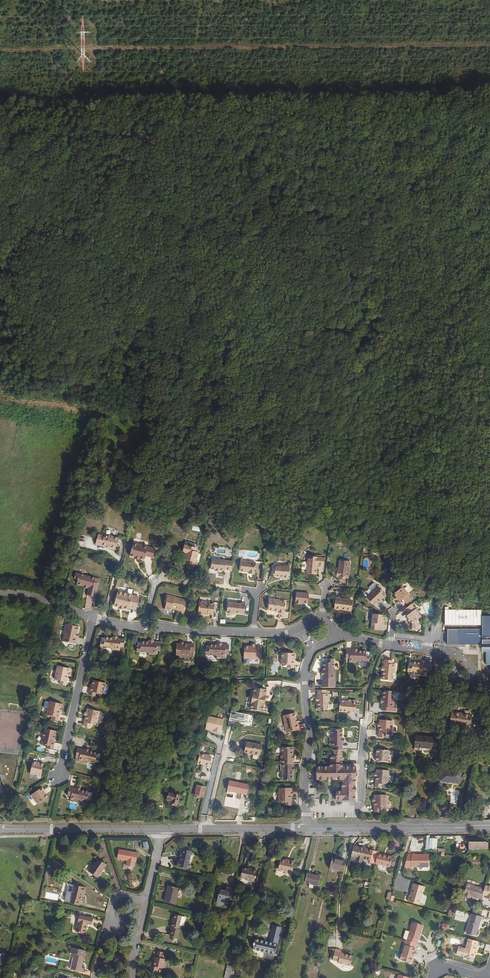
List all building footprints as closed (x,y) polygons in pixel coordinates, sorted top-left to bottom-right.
[(117,550),(120,539),(110,536),(110,537),(110,538),(105,537),(100,535),(97,545),(107,548),(107,547),(111,548),(117,550)] [(154,559),(157,549),(135,544),(131,557),(136,558),(141,559),(146,560),(147,557),(154,559)] [(196,566),(200,553),(197,552),(194,551),(195,548),(185,545),(183,552),(187,553),(187,555),(185,560),(192,562),(191,564),(196,566)] [(317,575),(318,565),(325,566),(325,558),(310,557),(309,559),(308,564),(308,563),(307,569),(308,569),(307,574),(317,575)] [(233,571),(235,562),(213,559),(212,569),(217,570),(221,570),(226,571),(226,570),(233,571)] [(349,573),(350,562),(340,561),(339,571),(339,573),(337,573),(337,578),(349,579),(349,573)] [(256,575),(257,564),(243,562),(241,572),(248,573),(248,572),(250,573),(250,575),(256,575)] [(287,579),(289,566),(284,565),(283,566),(277,566),(275,567),(274,574),(276,577),(279,577),(283,578),(283,579),(287,579)] [(96,584),(97,579),(77,574),(74,584),(85,587),(85,586),(89,587),(88,588),(90,589),(88,596),(96,599),(98,589),(97,588),(98,584),(96,584)] [(387,596),(378,587),(373,592),(370,595),(379,604),(387,596)] [(414,601),(404,588),(395,595),(397,598),(399,601),(400,603),(404,600),(408,605),(414,601)] [(307,604),(308,594),(296,592),(294,604),(300,604),(301,603),(307,604)] [(137,611),(140,599),(132,597),(133,597),(118,593),(115,605),(120,606),(119,608),(124,609),(124,608),(129,609),(137,611)] [(186,609),(188,601),(176,598),(176,597),(168,595),(166,602),(168,602),(168,604),(167,604),(165,610),(172,612),(173,609),(178,611),(179,607),(186,609)] [(352,610),(353,601),(341,599),(341,598),(336,597),(335,609),(341,610),(341,609),(346,610),(347,611),(350,612),(352,610)] [(285,614),(286,602),(281,602),(281,601),(270,599),(269,611),(276,611),(280,612),(280,613),(285,614)] [(214,615),(216,605),(208,604),(207,602),(202,602),(201,603),(200,603),(198,615),(204,615),(205,615),(209,615),(213,615),(214,615)] [(246,614),(247,603),(242,603),(242,604),(229,602),(228,612),(229,612),(228,613),(233,614),(233,613),(236,613),(246,614)] [(422,618),(413,605),(407,610),(411,615),(407,618),(409,620),(411,622),(413,625),(422,618)] [(483,611),(446,611),(446,626),(482,625),(482,616),(483,611)] [(384,620),(385,616),(373,615),(371,631),(378,632),(379,625),(383,626),(384,623),(384,620)] [(482,616),(482,625),(482,629),(448,629),(448,644),(482,645),(482,650),(487,650),(487,652),(487,665),(489,665),(489,616),(482,616)] [(76,644),(79,627),(66,624),(63,641),(76,644)] [(124,649),(125,641),(118,640),(117,641),(113,640),(113,639),(102,638),(100,649),(112,650),(112,651),(120,652),(121,649),(124,649)] [(162,652),(162,643),(154,643),(154,644),(150,643),(141,642),(141,643),(138,643),(137,653),(149,653),(149,655),(157,655),(157,652),(162,652)] [(195,652),(195,645),(178,644),(177,656),(191,657),(191,652),(195,652)] [(230,655),(231,646),(223,646),(223,647),(219,647),(219,646),(210,645),(210,650),(206,650),(206,656),(218,656),(218,658),(226,658),(226,655),(230,655)] [(260,660),(261,647),(254,647),(254,645),(250,645),(250,647),(244,646),(243,659),(260,660)] [(367,657),(367,653),(359,652),(359,653),(354,653),(354,652),(347,652),(346,660),(350,661),(350,664),(358,664),(358,663),(370,664),(371,658),(367,657)] [(295,662),(295,658),(294,658),(294,654),(282,653),(281,665),(288,665),(288,669),(295,669),(295,662)] [(335,672),(335,659),(329,659),(329,663),(324,663),(324,672),(325,672),(325,676),(324,676),(324,688),(335,688),(335,679),(337,679),(337,672),(335,672)] [(396,674),(396,666),(393,666),(394,662),(385,661),(384,669),(385,669),(384,673),(383,681),(393,683),(394,674),(396,674)] [(432,680),(433,665),(425,664),(425,665),(421,665),(421,664),(413,663),(412,668),(408,667),(408,673),(420,674),(420,676),(428,677),(428,679),(432,680)] [(69,673),(70,669),(57,666),(55,677),(68,679),(68,677),(69,673)] [(66,686),(68,679),(55,677),(54,680),(60,681),(59,684),(66,686)] [(102,695),(105,683),(93,680),(91,688),(91,687),(89,695),(95,696),(96,693),(102,695)] [(263,697),(265,690),(254,688),(252,696),(263,697)] [(329,702),(329,694),(326,694),(326,690),(317,690),(317,697),(317,701),(317,710),(328,710),(328,702),(329,702)] [(396,701),(397,694),(386,693),(385,701),(386,701),(386,704),(385,704),(385,712),(393,712),(393,709),(397,709),(397,701),(396,701)] [(262,703),(263,699),(265,699),(265,697),(263,697),(252,696),(250,710),(261,712),(262,707),(263,707),(264,703),(262,703)] [(350,702),(351,700),(348,702),(340,701),(340,712),(348,712),(348,711),(350,711),(350,702)] [(61,708),(62,704),(49,702),(46,715),(52,717),(52,720),(58,722),(60,711),(61,708)] [(359,714),(359,706),(356,706),(356,702),(350,702),(350,711),(349,713),(352,713),(352,714),(359,714)] [(97,725),(100,711),(87,709),(86,713),(86,716),(83,726),(91,728),(91,724),(97,725)] [(231,711),(230,722),(249,724),(250,714),(231,711)] [(469,727),(471,714),(451,711),(449,724),(469,727)] [(299,724),(298,719),(296,720),(295,713),(282,716),(283,718),(286,733),(299,730),(298,724),(299,724)] [(209,716),(206,730),(222,734),(225,719),(209,716)] [(396,723),(382,723),(382,727),(382,730),(381,740),(389,741),(389,737),(395,738),(396,723)] [(343,741),(343,736),(343,729),(335,729),(335,733),(331,733),(331,741),(332,741),(333,748),(344,748),(344,741),(343,741)] [(54,742),(56,736),(44,733),(41,744),(48,746),(47,748),(54,750),(56,742),(54,742)] [(435,750),(437,737),(415,735),(414,748),(435,750)] [(260,755),(262,745),(247,742),(245,753),(260,755)] [(291,761),(291,756),(293,756),(292,748),(282,748),(282,756),(280,756),(281,764),(293,764),(293,761),(291,761)] [(99,764),(101,754),(89,751),(84,750),(77,749),(75,760),(87,763),(87,761),(99,764)] [(341,764),(341,749),(331,749),(331,755),(329,755),(329,764),(341,764)] [(389,761),(389,750),(376,750),(376,761),(389,761)] [(211,756),(200,753),(197,763),(209,766),(211,756)] [(1,781),(6,796),(11,787),(15,778),(18,762),(0,758),(0,777),(1,781)] [(42,777),(44,764),(33,762),(30,775),(42,777)] [(336,800),(341,800),(341,801),(342,803),(350,803),(354,803),(354,793),(355,793),(355,789),(354,789),(354,782),(355,781),(355,768),(343,768),(343,766),(341,766),(341,764),(329,764),(328,763),(328,766),(316,766),(316,780),(341,780),(341,791),(336,792),(336,800)] [(292,772),(292,767),(293,767),(293,764),(281,764),(281,772),(282,772),(282,780),(293,780),(293,771),(292,772)] [(389,770),(376,770),(376,774),(375,777),(375,787),(382,787),(382,784),(388,784),(389,770)] [(460,783),(462,773),(442,770),(440,782),(450,783),(450,782),(460,783)] [(246,795),(248,785),(229,781),(227,792),(246,795)] [(203,797),(205,788),(197,786),(195,797),(198,798),(199,796),(203,797)] [(91,803),(93,793),(89,792),(81,790),(80,791),(76,790),(77,789),(69,787),(68,796),(71,796),(71,800),(79,802),(79,800),(91,803)] [(48,798),(42,788),(31,795),(37,805),(48,798)] [(291,792),(291,788),(278,788),(278,802),(284,802),(284,805),(291,805),(291,795),(291,792)] [(178,806),(180,795),(170,793),(169,798),(174,799),(173,804),(178,806)] [(387,809),(387,796),(374,795),(374,799),(374,803),(374,813),(381,813),(381,809),(387,809)] [(436,853),(437,846),(428,845),(427,846),(427,852),(436,853)] [(370,861),(372,851),(359,848),(356,861),(362,863),(363,859),(370,861)] [(189,864),(192,851),(183,849),(182,852),(180,861),(179,860),(178,866),(188,868),(190,868),(191,864),(189,864)] [(136,863),(138,854),(120,850),(118,859),(128,862),(127,866),(134,867),(135,863),(136,863)] [(389,868),(392,858),(377,854),(374,864),(389,868)] [(429,858),(430,855),(408,854),(404,868),(417,867),(417,866),(429,866),(429,862),(432,862),(432,858),(429,858)] [(342,873),(345,861),(332,857),(329,870),(342,873)] [(97,878),(107,865),(98,859),(92,868),(94,870),(91,874),(97,878)] [(292,873),(295,861),(289,860),(289,861),(280,859),(278,870),(292,873)] [(253,882),(256,870),(250,869),(249,870),(242,868),(240,879),(253,882)] [(317,887),(319,877),(307,874),(305,884),(317,887)] [(81,903),(83,893),(84,894),(85,887),(74,885),(71,904),(79,906),(80,902),(81,903)] [(419,906),(425,889),(414,885),(410,898),(408,902),(419,906)] [(483,895),(484,889),(467,885),(463,897),(468,898),(468,896),(470,897),(481,900),(483,895)] [(175,905),(179,890),(168,887),(165,903),(175,905)] [(226,905),(228,896),(232,897),(234,889),(226,887),(225,893),(219,891),(216,903),(226,905)] [(178,937),(180,928),(178,928),(182,915),(175,913),(174,917),(172,916),(171,922),(173,922),(172,925),(171,925),(170,929),(171,930),(170,934),(178,937)] [(476,936),(481,921),(483,917),(472,914),(466,933),(476,936)] [(86,936),(88,926),(92,927),(94,920),(80,917),(77,934),(86,936)] [(418,941),(422,926),(411,923),(409,932),(405,931),(402,940),(406,941),(415,944),(416,944),(417,941),(418,941)] [(275,956),(281,929),(273,927),(269,943),(255,940),(253,951),(275,956)] [(477,952),(478,947),(477,947),(478,942),(470,940),(465,956),(473,959),(474,955),(475,952),(477,952)] [(413,957),(414,953),(413,953),(414,949),(413,949),(415,944),(406,941),(405,941),(403,946),(404,946),(402,955),(400,955),(399,960),(410,964),(412,957),(413,957)] [(82,968),(84,957),(85,957),(86,951),(72,948),(70,953),(74,954),(70,970),(82,973),(83,969),(82,968)] [(351,966),(353,956),(342,953),(343,950),(335,948),(335,950),(333,960),(333,961),(339,962),(339,963),(351,966)] [(164,969),(166,961),(163,960),(165,954),(159,952),(159,955),(157,955),(155,963),(156,963),(155,967),(153,966),(151,973),(158,975),(160,968),(164,969)] [(227,964),(224,977),(232,977),(235,966),(227,964)]
